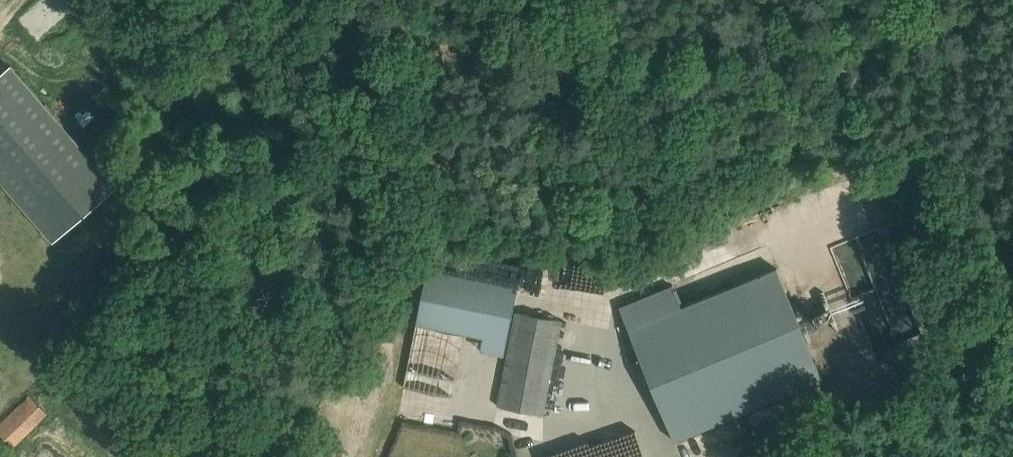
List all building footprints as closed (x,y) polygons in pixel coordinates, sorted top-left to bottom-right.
[(34,74),(0,103),(0,161),(77,251),(139,197),(34,74)] [(860,234),(835,243),(854,298),(827,306),(838,339),(846,336),(851,352),(873,345),(870,334),(891,327),(860,234)] [(482,350),(506,355),(520,287),(429,268),(418,322),(485,336),(482,350)] [(825,380),(778,268),(682,307),(673,285),(620,307),(676,441),(825,380)] [(544,414),(562,321),(517,311),(499,406),(544,414)] [(405,387),(453,397),(456,381),(408,371),(405,387)] [(0,428),(0,433),(12,445),(46,411),(32,397),(0,428)]
